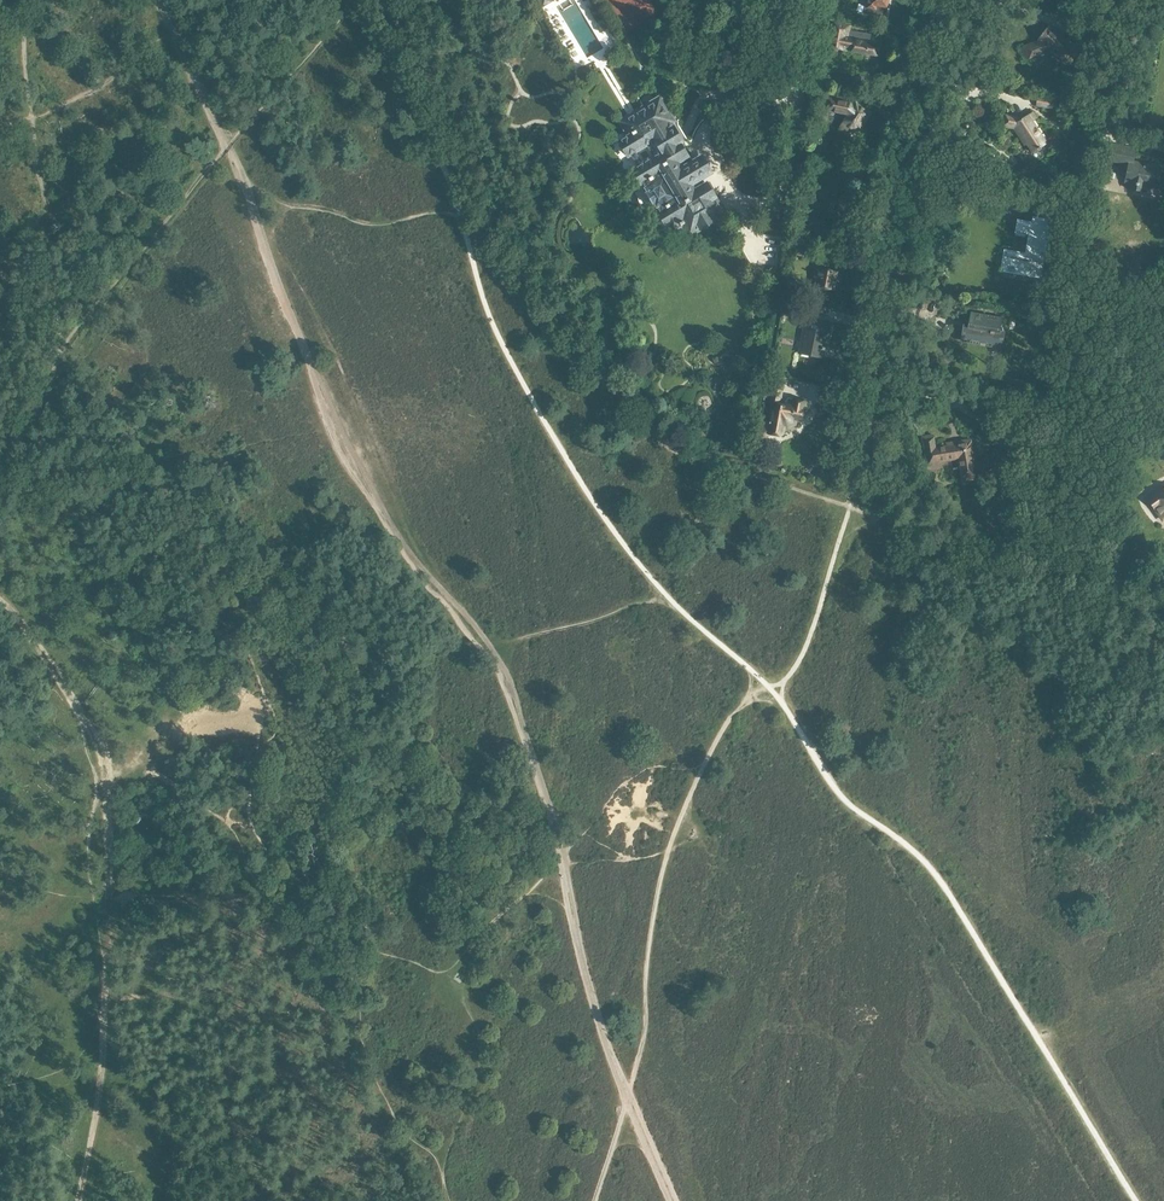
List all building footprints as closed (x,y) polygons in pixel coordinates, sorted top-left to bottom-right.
[(864,15),(877,17),(878,14),(887,15),(888,7),(887,7),(889,0),(867,0),(864,15)] [(1105,6),(1117,8),(1118,0),(1106,0),(1105,6)] [(829,19),(828,27),(832,28),(831,36),(832,36),(830,47),(879,56),(881,44),(870,42),(871,35),(851,31),(852,24),(834,21),(834,20),(829,19)] [(1036,42),(1022,47),(1027,59),(1051,50),(1070,64),(1080,49),(1048,25),(1036,42)] [(1087,27),(1082,34),(1090,40),(1095,34),(1087,27)] [(843,121),(844,122),(840,127),(847,132),(849,128),(857,133),(870,113),(859,105),(859,106),(829,99),(831,90),(818,87),(816,99),(822,100),(817,123),(827,124),(829,112),(846,116),(843,121)] [(643,105),(635,110),(631,113),(628,114),(617,121),(627,135),(617,141),(628,159),(632,156),(637,165),(631,169),(642,187),(645,185),(645,187),(644,187),(647,192),(645,192),(653,205),(655,205),(657,209),(658,208),(659,210),(656,211),(667,229),(669,228),(672,234),(682,228),(689,239),(730,214),(725,207),(710,181),(709,182),(708,181),(695,188),(693,186),(714,173),(702,153),(682,166),(681,163),(691,157),(683,145),(685,143),(680,134),(674,124),(678,122),(661,94),(643,105)] [(1037,106),(1053,109),(1053,108),(1060,109),(1061,102),(1038,97),(1037,106)] [(1022,138),(1032,153),(1046,144),(1033,123),(1038,120),(1033,113),(1020,121),(1017,118),(1005,115),(1002,127),(1014,129),(1020,139),(1022,138)] [(1109,160),(1129,164),(1125,182),(1127,182),(1126,189),(1136,191),(1146,193),(1147,186),(1158,188),(1160,178),(1163,179),(1163,165),(1150,162),(1149,165),(1133,162),(1136,150),(1112,145),(1109,160)] [(1081,194),(1081,193),(1082,189),(1082,188),(1083,188),(1083,187),(1085,187),(1085,186),(1086,184),(1086,183),(1085,182),(1084,182),(1083,182),(1084,181),(1071,178),(1069,191),(1081,194)] [(1026,253),(1005,249),(1001,271),(1041,278),(1048,238),(1050,238),(1055,227),(1051,225),(1048,224),(1049,219),(1033,216),(1032,222),(1018,219),(1015,233),(1029,235),(1026,253)] [(822,221),(802,217),(800,225),(820,229),(822,221)] [(814,263),(813,269),(816,270),(815,277),(817,277),(815,286),(835,289),(837,280),(839,280),(840,280),(841,279),(841,278),(841,276),(841,275),(840,274),(839,273),(838,273),(825,271),(826,264),(814,263)] [(790,300),(787,316),(803,319),(807,302),(790,300)] [(969,323),(964,322),(961,340),(979,343),(979,340),(989,342),(989,345),(1003,347),(1006,328),(1001,327),(1003,319),(971,314),(969,323)] [(825,358),(831,324),(805,319),(801,337),(804,337),(800,353),(825,358)] [(762,431),(762,432),(762,433),(762,434),(763,435),(764,436),(766,436),(767,436),(768,436),(769,435),(771,434),(780,436),(784,434),(785,428),(789,429),(795,424),(796,420),(801,421),(804,419),(805,415),(806,415),(807,415),(809,414),(810,414),(811,412),(812,411),(813,409),(813,408),(813,406),(812,404),(811,402),(809,401),(808,400),(806,399),(803,399),(802,399),(800,399),(797,399),(788,398),(787,400),(786,400),(785,406),(780,405),(781,398),(782,398),(785,381),(771,378),(767,396),(771,396),(769,403),(772,403),(772,404),(769,421),(764,420),(762,430),(762,431)] [(935,435),(922,436),(928,470),(942,467),(942,462),(959,459),(962,481),(979,478),(979,477),(1018,459),(1010,443),(996,450),(997,452),(975,462),(971,438),(946,442),(946,445),(936,447),(935,435)] [(1148,498),(1163,519),(1163,518),(1163,487),(1148,498)]
